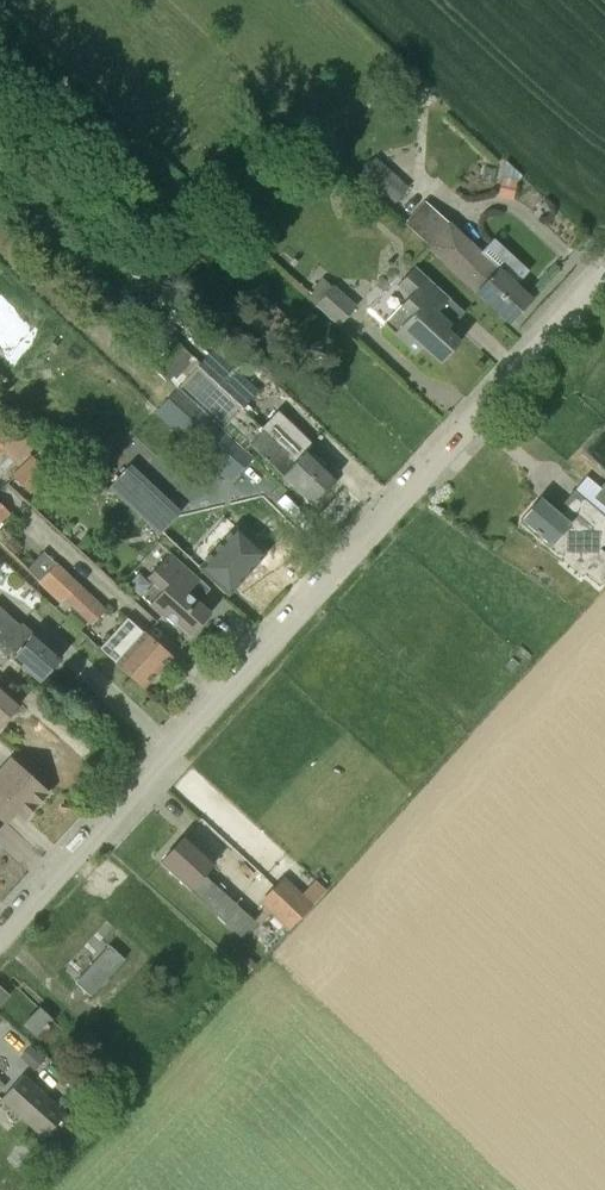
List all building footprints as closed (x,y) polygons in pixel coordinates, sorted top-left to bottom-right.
[(395,202),(410,187),(376,157),(362,173),(395,202)] [(514,197),(517,180),(502,177),(498,194),(514,197)] [(481,252),(449,223),(422,200),(402,222),(428,246),(426,247),(474,292),(476,290),(508,321),(528,299),(487,262),(492,256),(484,249),(481,252)] [(440,363),(459,342),(446,330),(450,325),(436,313),(449,298),(414,267),(396,286),(408,297),(383,324),(416,354),(423,346),(440,363)] [(333,287),(323,277),(306,296),(338,327),(356,307),(334,286),(333,287)] [(200,364),(179,386),(216,421),(245,448),(247,446),(267,426),(200,364)] [(177,387),(158,407),(232,475),(250,455),(177,387)] [(247,446),(310,504),(321,491),(326,492),(333,485),(331,481),(332,479),(303,452),(313,441),(279,411),(267,426),(247,446)] [(16,432),(12,428),(0,416),(0,448),(16,432)] [(33,446),(36,443),(17,423),(12,428),(16,432),(0,448),(16,464),(33,446)] [(138,433),(115,455),(128,468),(114,482),(164,533),(201,497),(138,433)] [(30,494),(49,474),(31,456),(11,475),(30,494)] [(593,495),(604,505),(604,480),(600,486),(593,495)] [(598,585),(604,576),(604,553),(599,547),(604,540),(604,517),(572,490),(562,504),(566,507),(560,515),(540,498),(520,523),(549,547),(551,545),(562,554),(560,556),(583,575),(584,573),(598,585)] [(9,511),(0,502),(0,520),(9,511)] [(248,569),(220,544),(199,567),(227,592),(248,569)] [(187,635),(207,612),(184,592),(195,579),(165,553),(143,578),(158,591),(146,604),(170,625),(173,622),(187,635)] [(55,563),(37,584),(58,604),(63,599),(92,625),(106,610),(55,563)] [(0,609),(0,643),(40,680),(57,661),(0,609)] [(143,688),(170,658),(126,619),(100,649),(143,688)] [(16,707),(19,703),(0,686),(0,725),(16,707)] [(9,758),(0,768),(0,819),(4,823),(15,811),(22,818),(46,793),(9,758)] [(216,887),(203,875),(211,867),(181,840),(160,862),(190,890),(240,937),(254,922),(222,892),(226,887),(221,883),(216,887)] [(314,901),(285,873),(259,900),(289,929),(314,901)] [(88,999),(121,962),(106,948),(73,984),(88,999)] [(246,954),(237,964),(247,974),(256,964),(246,954)] [(33,1038),(49,1021),(37,1009),(21,1026),(33,1038)] [(34,1069),(45,1057),(31,1045),(20,1056),(34,1069)] [(77,1124),(65,1113),(67,1111),(23,1074),(1,1100),(69,1159),(89,1137),(91,1139),(111,1117),(96,1103),(77,1124)] [(32,1178),(44,1164),(30,1152),(18,1166),(32,1178)]
